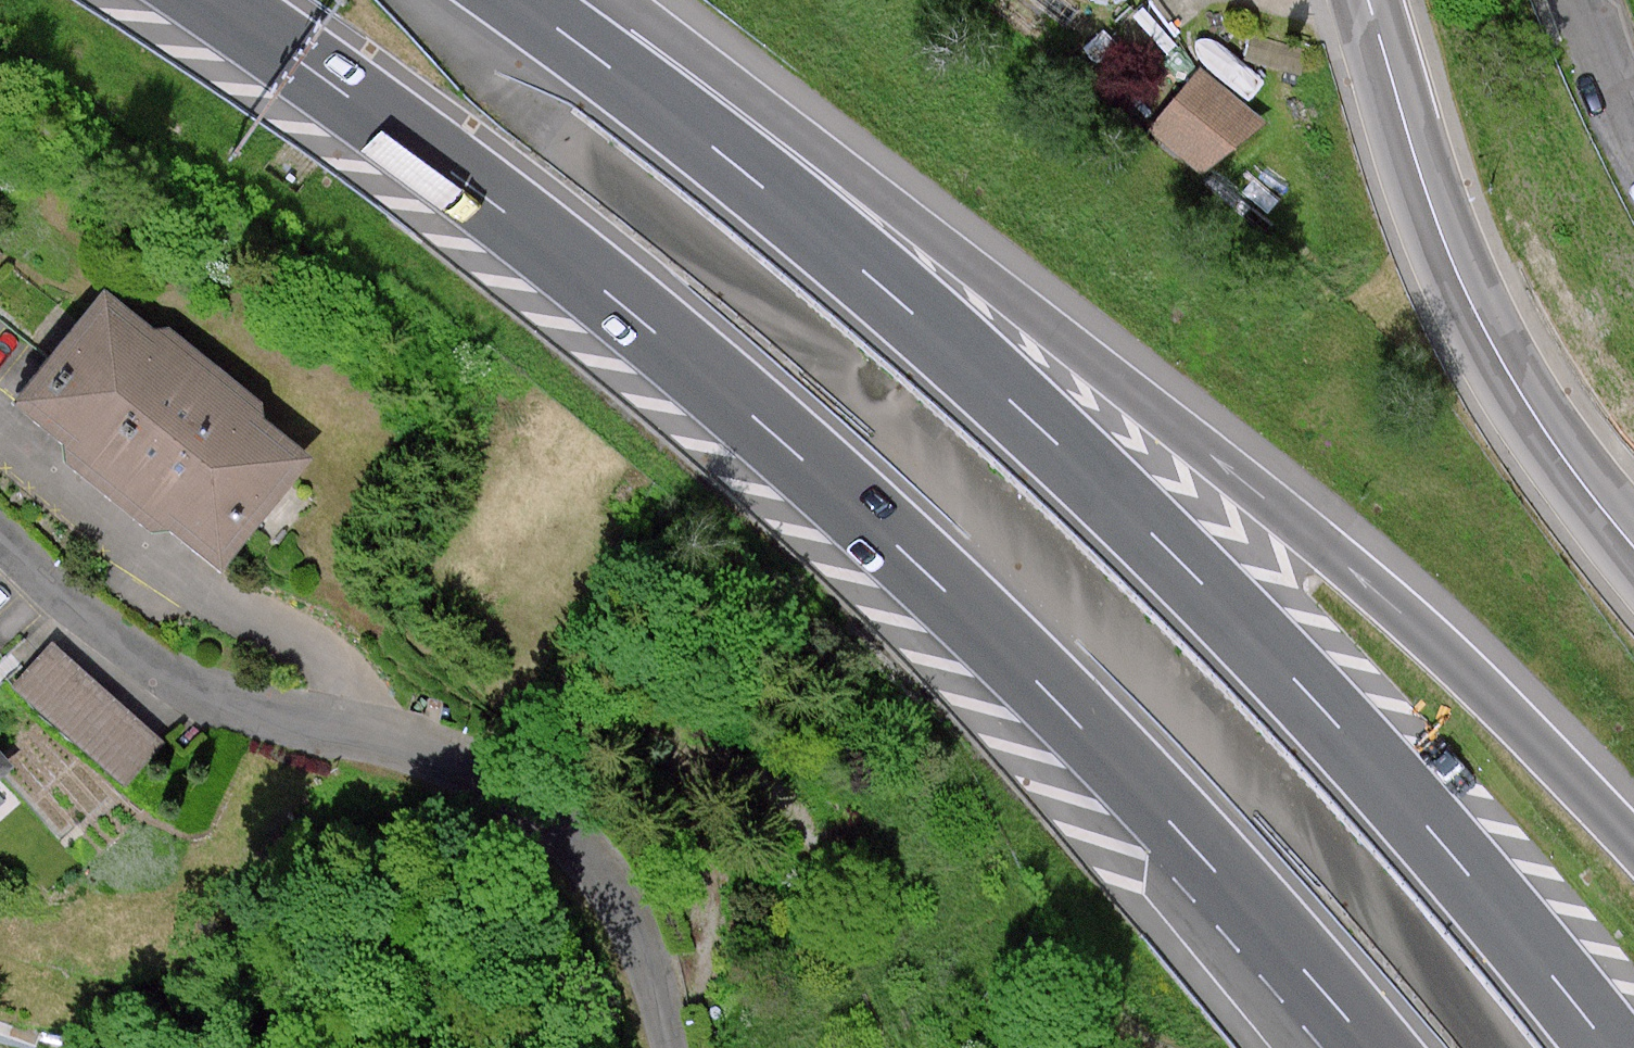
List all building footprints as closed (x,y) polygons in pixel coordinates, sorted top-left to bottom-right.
[(1213,176),(1266,111),(1203,60),(1150,124),(1213,176)] [(108,298),(21,406),(235,576),(326,462),(274,420),(262,393),(173,324),(156,336),(108,298)] [(10,687),(138,782),(173,734),(46,640),(10,687)]
